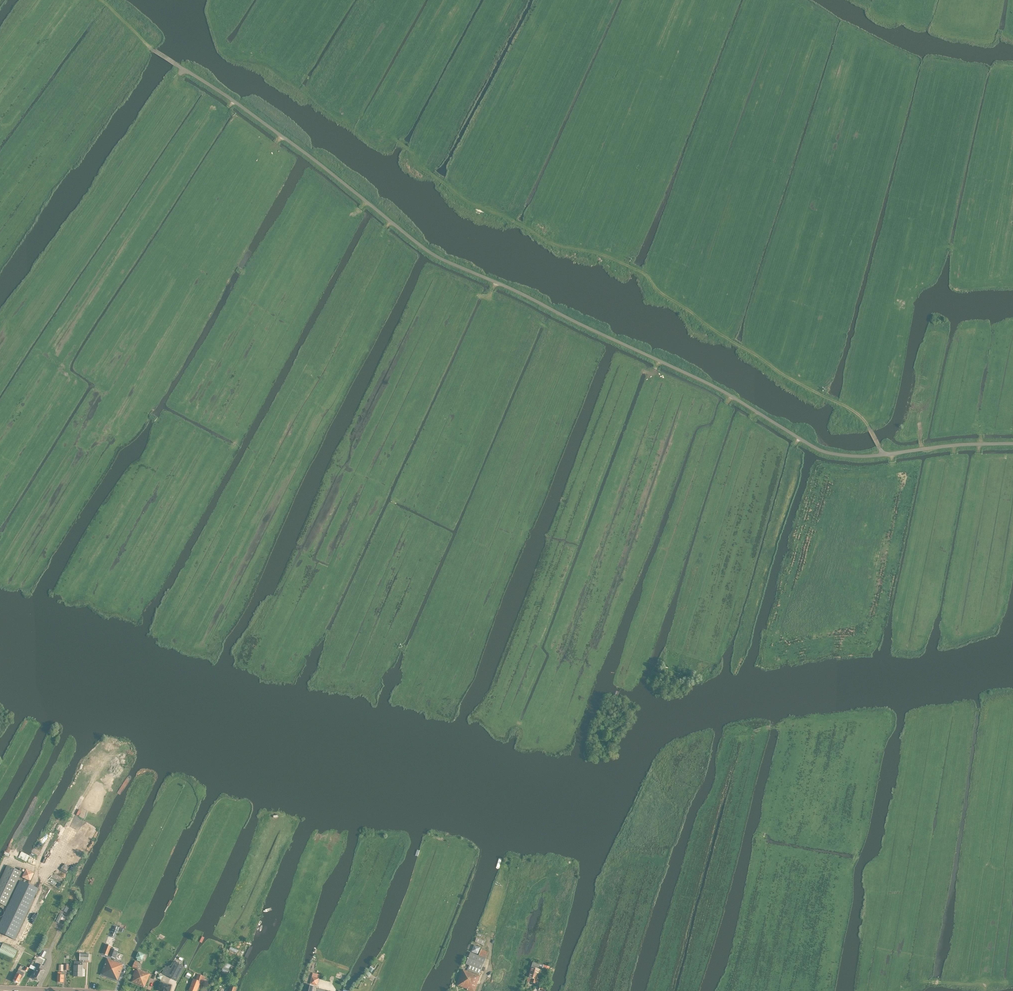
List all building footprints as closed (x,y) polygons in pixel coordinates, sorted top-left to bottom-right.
[(21,872),(7,865),(0,879),(0,903),(6,906),(21,872)] [(30,880),(34,872),(26,868),(22,876),(30,880)] [(38,889),(20,880),(0,922),(0,932),(14,939),(38,889)] [(64,910),(70,914),(74,907),(71,906),(70,907),(67,906),(64,910)] [(60,913),(56,921),(59,922),(61,919),(65,921),(67,917),(63,915),(63,914),(60,913)] [(17,949),(3,943),(0,948),(0,954),(13,959),(17,949)] [(105,943),(102,953),(115,958),(118,950),(116,950),(110,948),(111,945),(105,943)] [(482,966),(485,958),(488,952),(481,949),(478,955),(470,952),(465,964),(469,965),(467,970),(479,974),(481,970),(484,971),(485,967),(482,966)] [(89,960),(89,954),(83,954),(83,950),(79,950),(79,954),(80,954),(79,962),(74,961),(74,976),(82,977),(82,968),(85,968),(85,962),(85,960),(89,960)] [(139,951),(136,957),(143,960),(145,954),(139,951)] [(117,981),(123,965),(120,963),(107,958),(101,975),(113,979),(114,980),(116,981),(117,981)] [(176,980),(183,966),(174,962),(171,969),(170,968),(169,970),(167,970),(164,974),(176,980)] [(231,965),(225,962),(221,974),(227,976),(231,965)] [(539,970),(537,970),(539,964),(533,962),(531,968),(530,968),(527,981),(536,983),(536,980),(538,981),(539,978),(537,978),(539,970)] [(43,974),(45,971),(42,969),(43,966),(37,963),(36,967),(37,967),(32,977),(39,980),(42,973),(43,974)] [(144,986),(150,974),(141,970),(141,971),(137,969),(132,981),(144,986)] [(467,988),(467,989),(468,990),(471,990),(474,990),(477,983),(476,983),(479,975),(463,969),(457,985),(467,988)] [(19,970),(17,973),(13,980),(18,983),(22,976),(24,973),(19,970)] [(317,985),(320,974),(313,972),(310,983),(317,985)] [(205,977),(198,974),(196,980),(193,979),(189,989),(193,990),(197,990),(200,982),(202,983),(205,977)] [(158,990),(160,990),(170,990),(172,985),(160,982),(158,990)]
